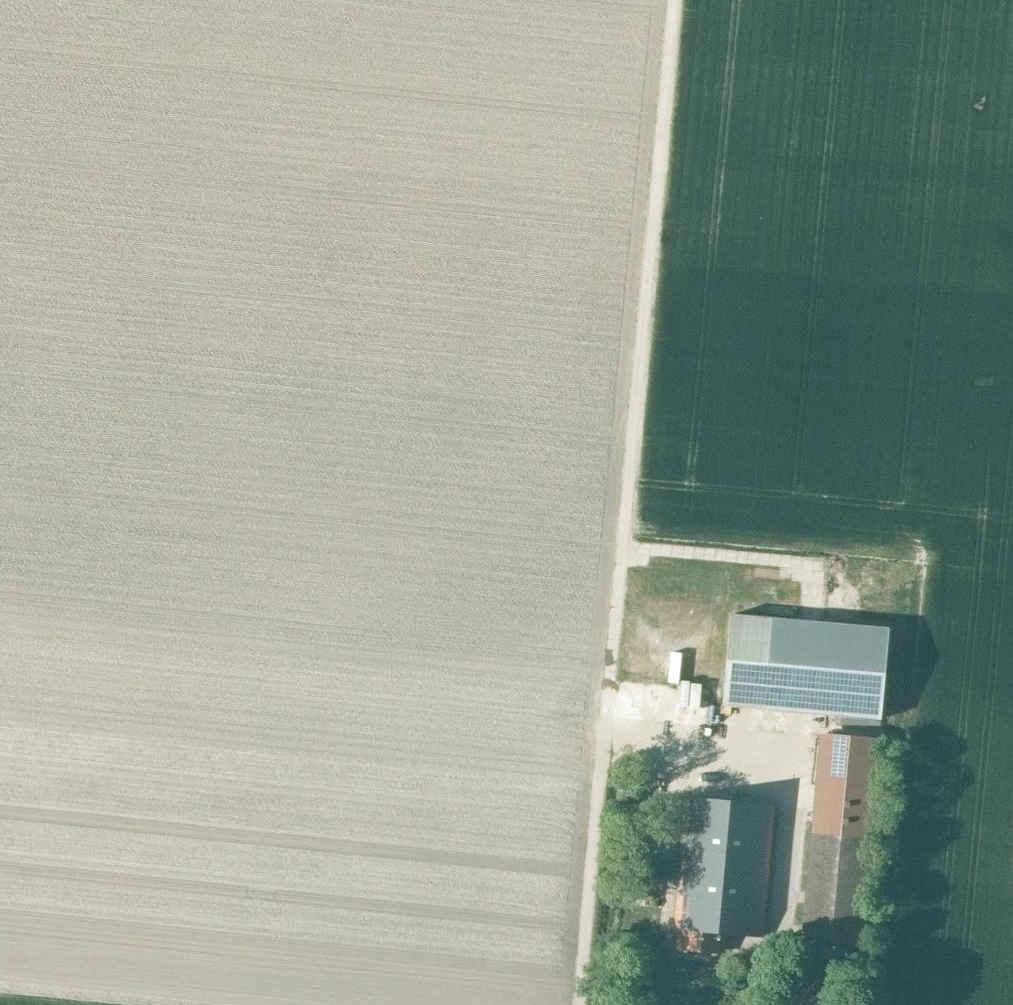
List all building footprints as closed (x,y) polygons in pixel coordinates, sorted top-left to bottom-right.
[(892,625),(733,611),(725,701),(884,715),(892,625)] [(802,940),(863,944),(882,737),(821,734),(802,940)] [(706,760),(705,773),(738,774),(738,761),(706,760)] [(726,932),(764,936),(776,804),(688,796),(675,927),(679,927),(678,949),(724,954),(726,932)]
